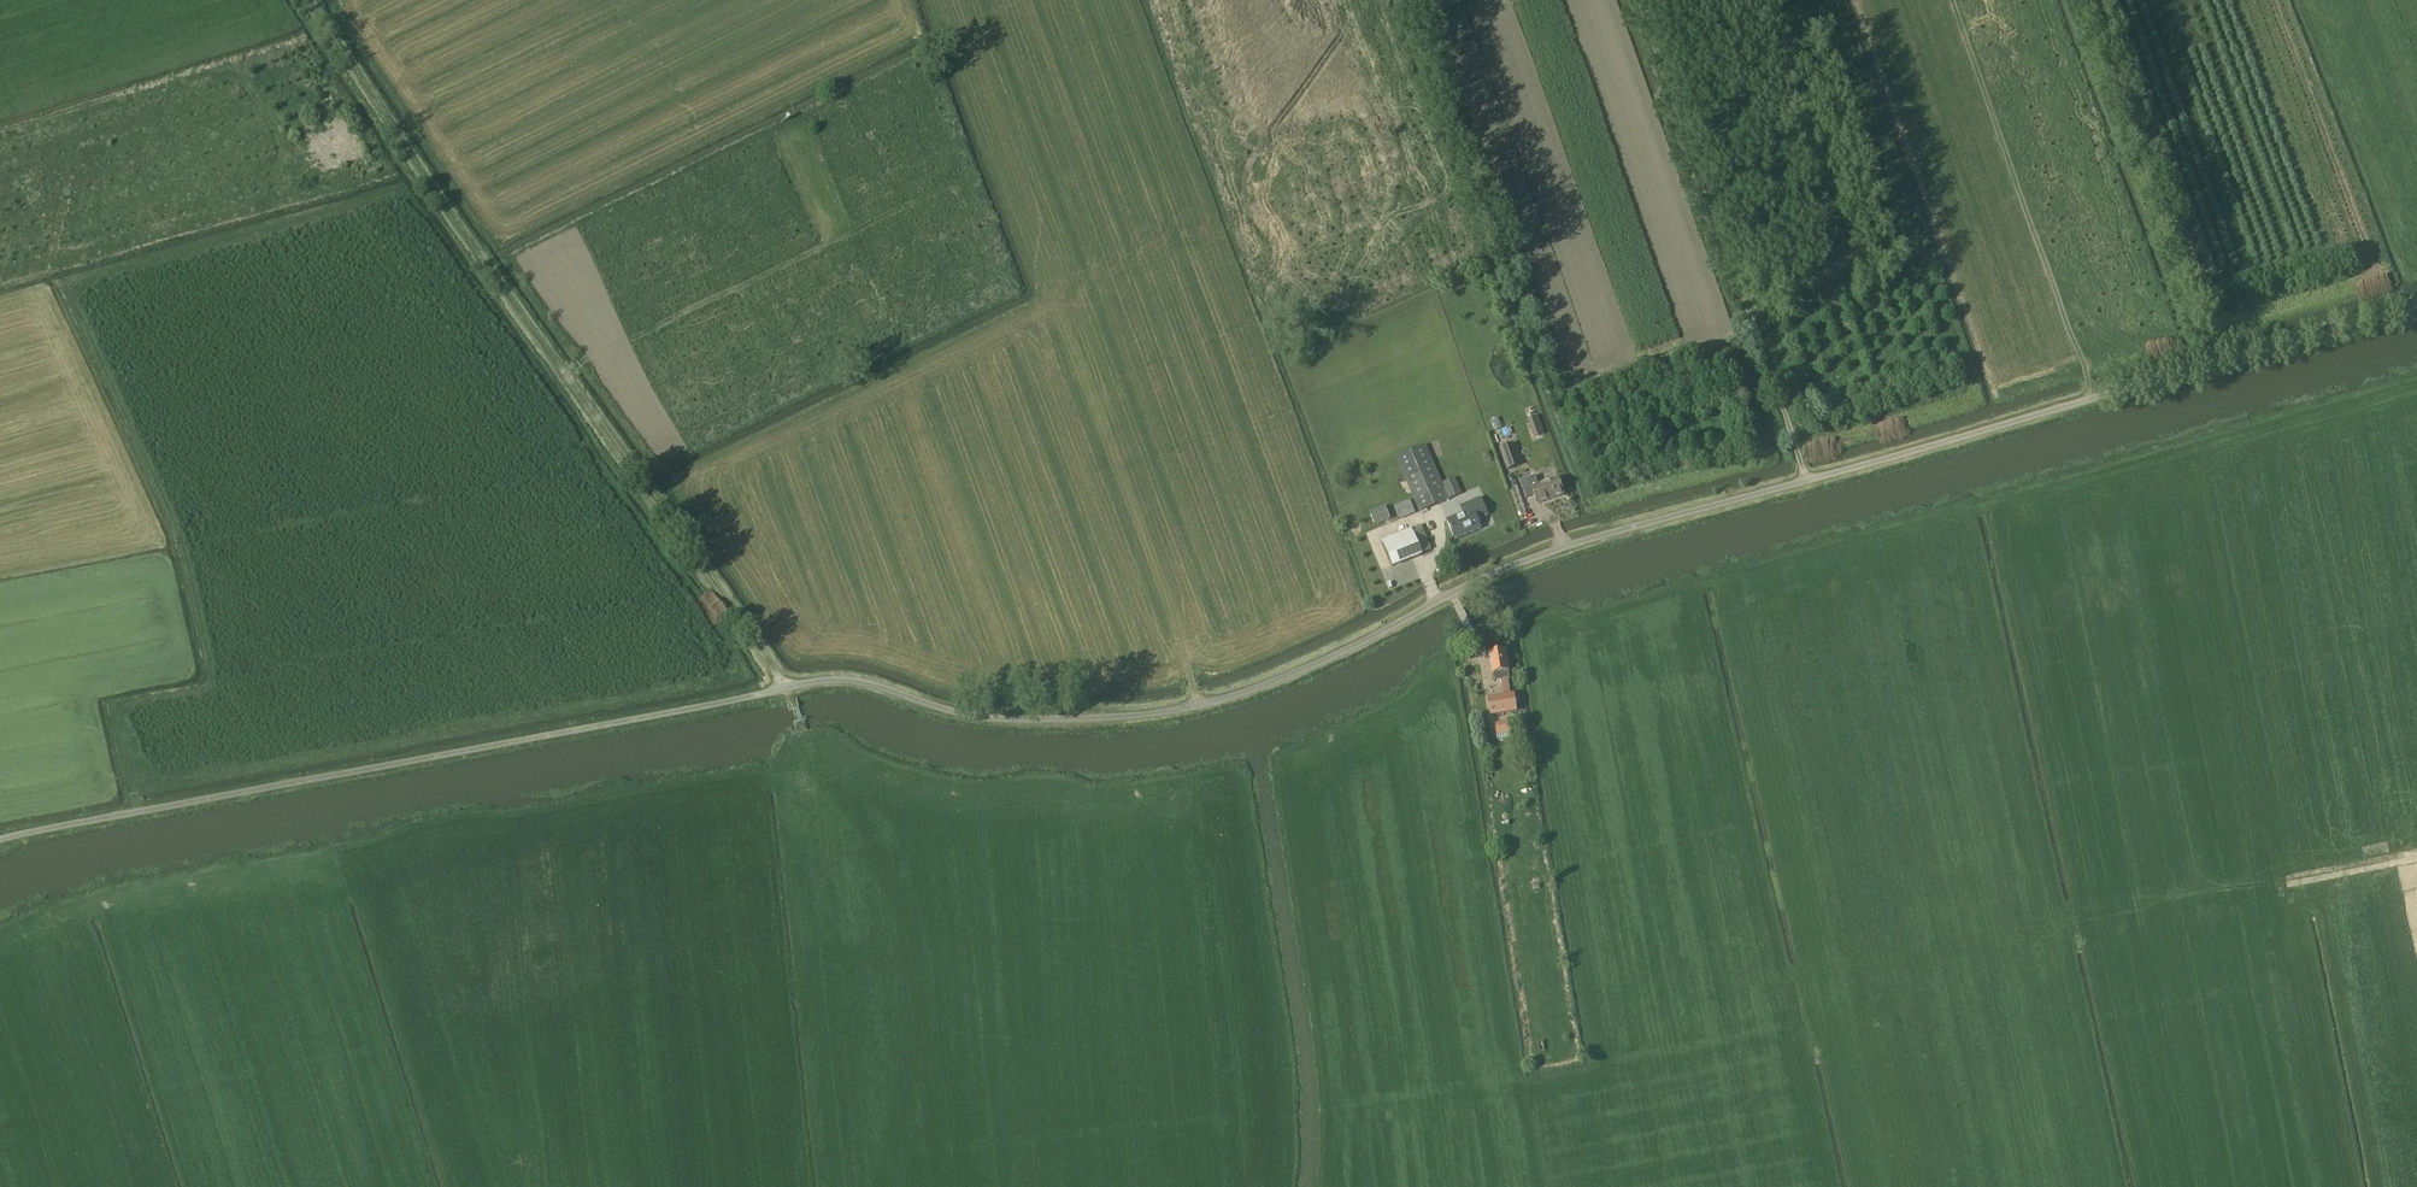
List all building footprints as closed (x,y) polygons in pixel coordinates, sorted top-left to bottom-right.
[(1526,417),(1531,438),(1543,435),(1538,414),(1526,417)] [(1500,449),(1508,471),(1521,466),(1513,444),(1500,449)] [(1396,459),(1419,513),(1449,500),(1426,446),(1396,459)] [(1558,480),(1539,487),(1535,477),(1520,482),(1526,499),(1534,496),(1537,505),(1564,495),(1558,480)] [(1447,521),(1455,540),(1481,529),(1477,520),(1488,515),(1480,499),(1465,505),(1468,512),(1447,521)] [(1409,500),(1392,506),(1397,519),(1414,513),(1409,500)] [(1383,506),(1367,513),(1372,526),(1389,519),(1383,506)] [(1413,534),(1411,530),(1411,529),(1382,541),(1393,569),(1422,556),(1421,554),(1431,550),(1423,530),(1413,534)] [(1491,654),(1494,675),(1501,673),(1502,681),(1510,680),(1506,652),(1491,654)] [(1487,698),(1490,717),(1517,712),(1514,694),(1487,698)]
